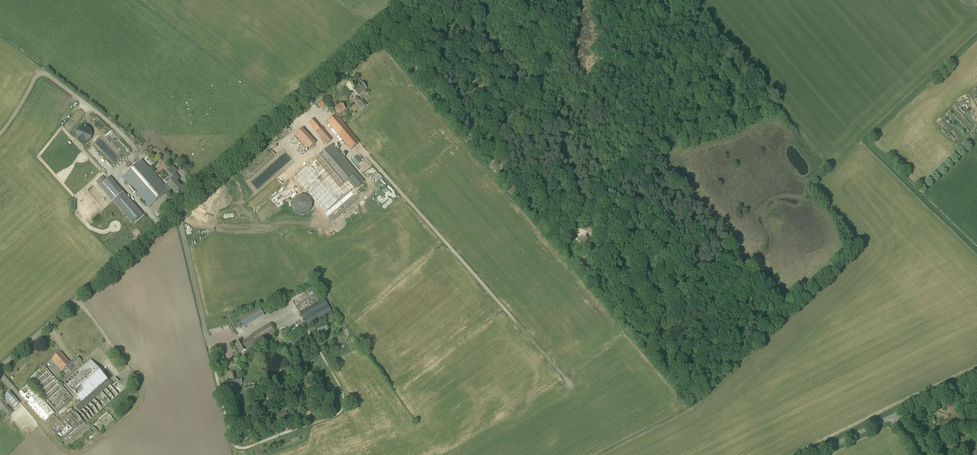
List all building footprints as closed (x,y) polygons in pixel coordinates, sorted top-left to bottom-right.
[(366,89),(361,82),(356,87),(353,89),(358,96),(366,89)] [(361,101),(357,96),(353,99),(362,110),(367,105),(362,100),(361,101)] [(340,115),(339,114),(346,109),(341,103),(334,109),(338,113),(336,115),(336,114),(327,122),(351,150),(360,142),(338,117),(340,115)] [(313,119),(308,123),(327,144),(331,140),(313,119)] [(85,143),(89,141),(92,137),(92,133),(90,129),(87,126),(83,126),(78,128),(76,131),(76,136),(77,140),(81,142),(85,143)] [(308,150),(316,143),(303,128),(295,135),(308,150)] [(340,187),(357,173),(333,144),(315,159),(340,187)] [(354,159),(358,165),(363,162),(358,156),(354,159)] [(165,181),(167,184),(165,186),(152,172),(151,170),(142,160),(121,177),(148,207),(169,189),(171,191),(172,190),(176,194),(182,188),(176,182),(179,179),(175,173),(177,171),(173,166),(167,171),(171,175),(168,178),(165,181)] [(167,166),(164,163),(157,169),(160,173),(167,166)] [(99,186),(113,202),(132,224),(142,215),(123,192),(110,177),(105,181),(102,177),(96,182),(99,186)] [(321,189),(317,192),(314,188),(312,190),(318,198),(328,190),(321,181),(319,182),(324,189),(322,191),(321,189)] [(311,304),(305,307),(300,308),(304,318),(311,315),(310,312),(313,311),(311,307),(312,307),(311,304)] [(245,327),(267,316),(264,311),(243,322),(245,327)] [(256,313),(241,318),(242,322),(257,316),(256,313)] [(247,351),(275,335),(269,324),(251,335),(252,336),(243,341),(242,340),(235,344),(237,347),(238,349),(237,349),(240,353),(246,349),(247,351)] [(328,330),(326,324),(316,328),(317,334),(328,330)] [(78,357),(70,363),(65,357),(61,352),(52,360),(54,363),(49,367),(56,376),(66,367),(70,372),(82,362),(78,357)] [(57,412),(73,398),(44,366),(29,380),(57,412)] [(236,378),(234,372),(230,373),(231,378),(230,378),(230,379),(229,380),(231,387),(242,384),(240,377),(236,378)] [(129,377),(122,384),(126,388),(133,382),(129,377)] [(44,423),(55,413),(29,383),(18,393),(44,423)] [(246,393),(256,391),(254,383),(250,384),(250,386),(245,387),(246,393)] [(7,405),(2,409),(7,414),(8,416),(13,412),(7,405)] [(64,445),(87,425),(73,409),(50,430),(64,445)] [(114,420),(107,412),(88,429),(93,435),(97,432),(98,433),(99,434),(114,420)] [(286,412),(271,416),(273,422),(277,420),(278,423),(283,422),(283,419),(288,418),(288,419),(291,419),(295,417),(293,412),(289,413),(289,412),(287,413),(286,412)]
